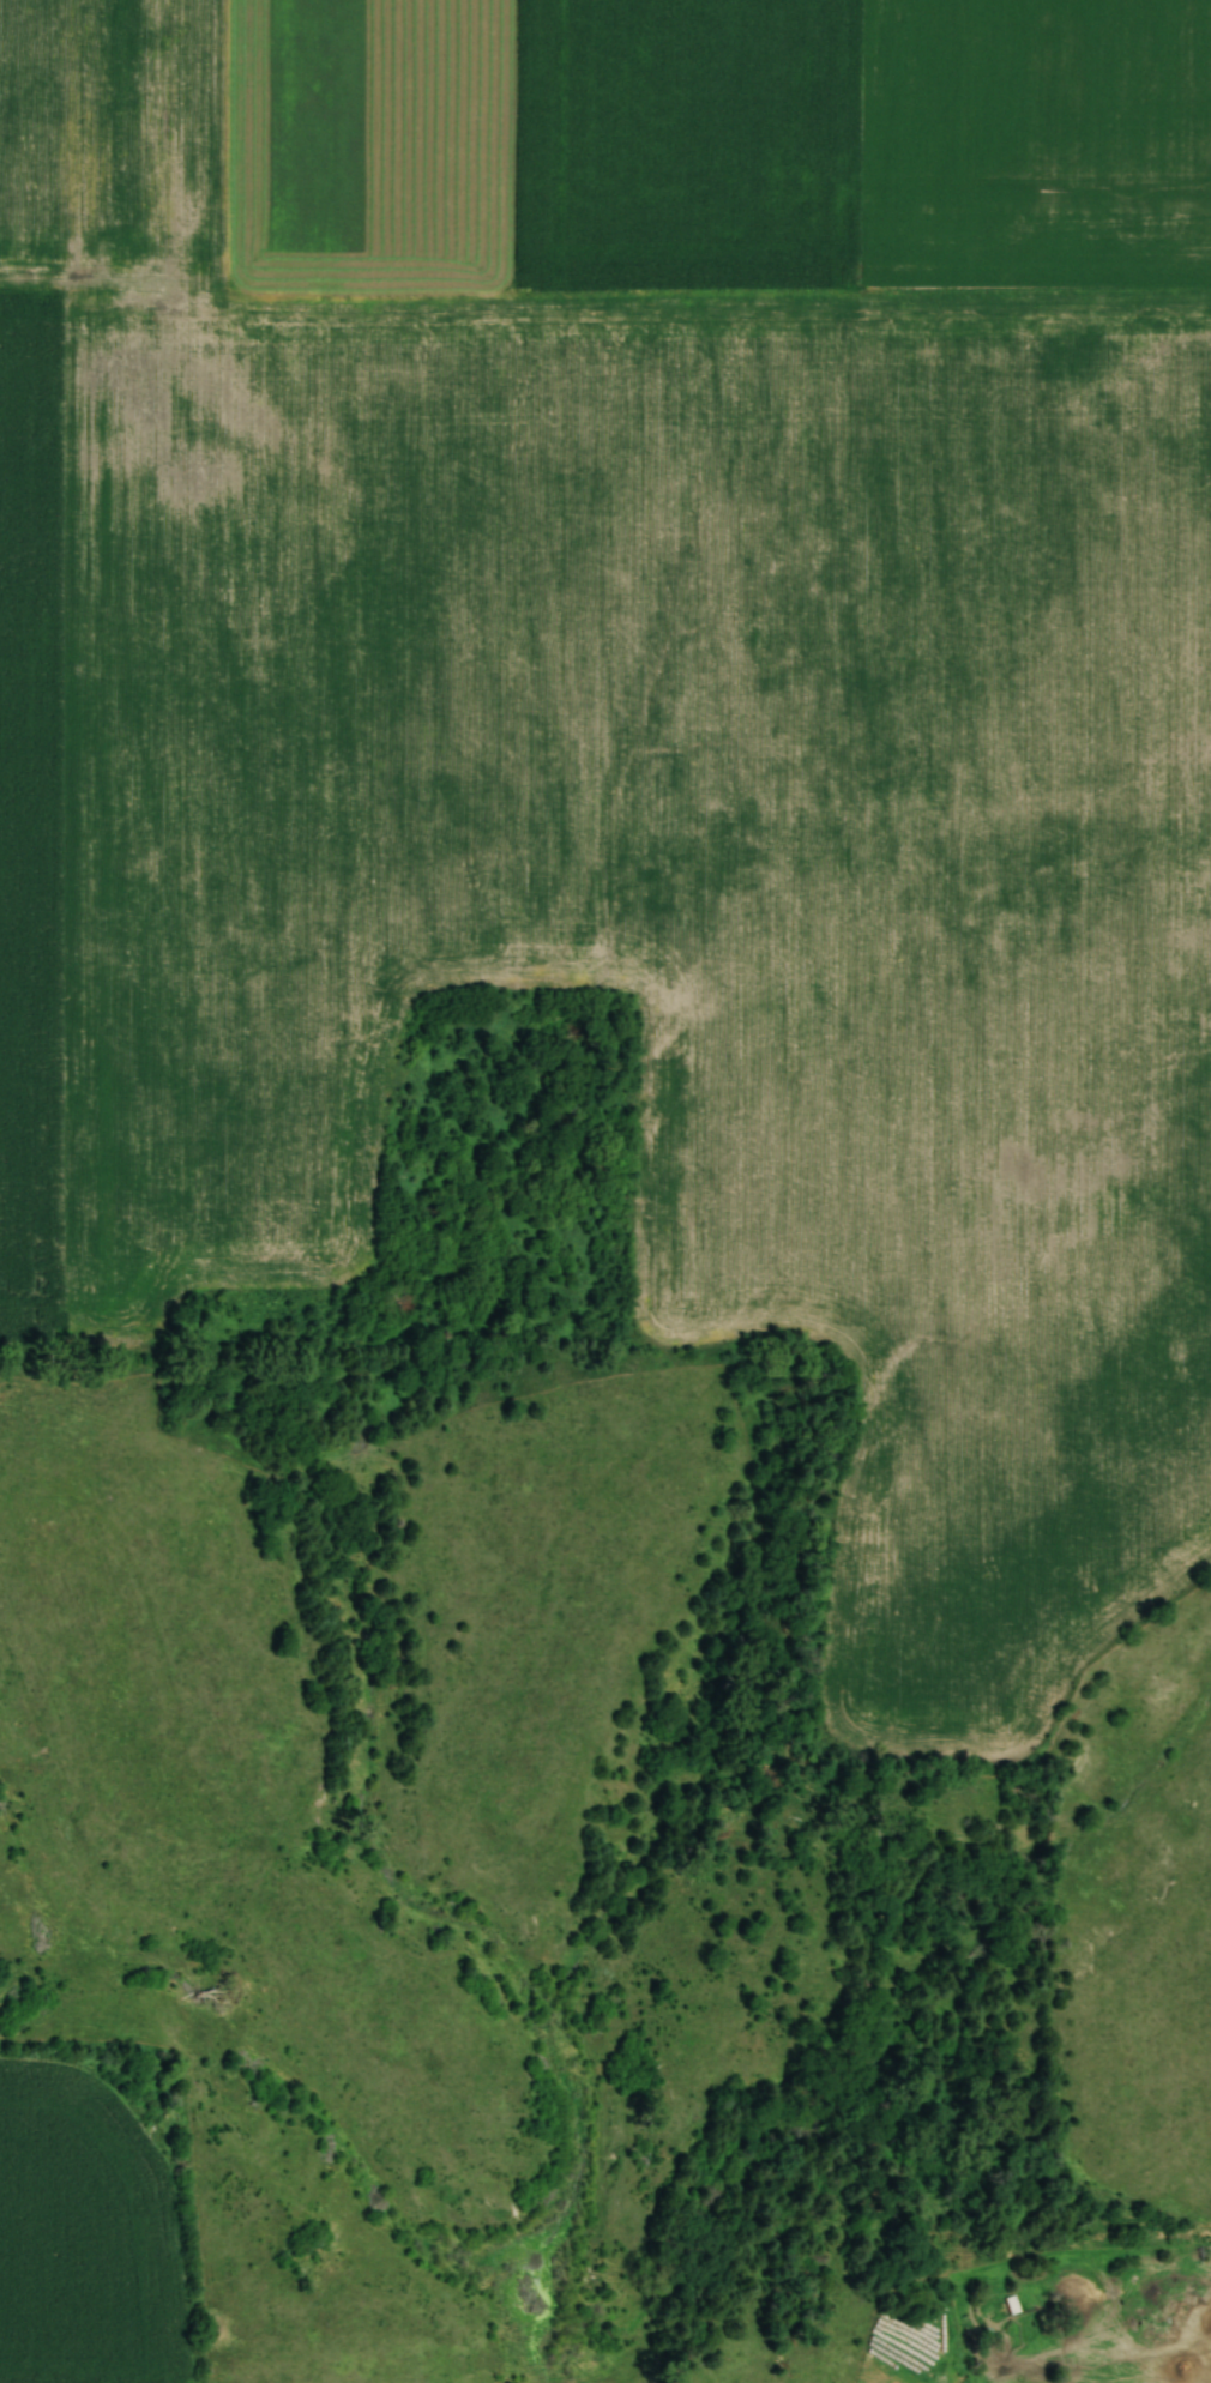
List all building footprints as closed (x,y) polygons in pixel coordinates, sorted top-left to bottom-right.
[(1019,2312),(1016,2297),(1008,2298),(1010,2314),(1019,2312)]
